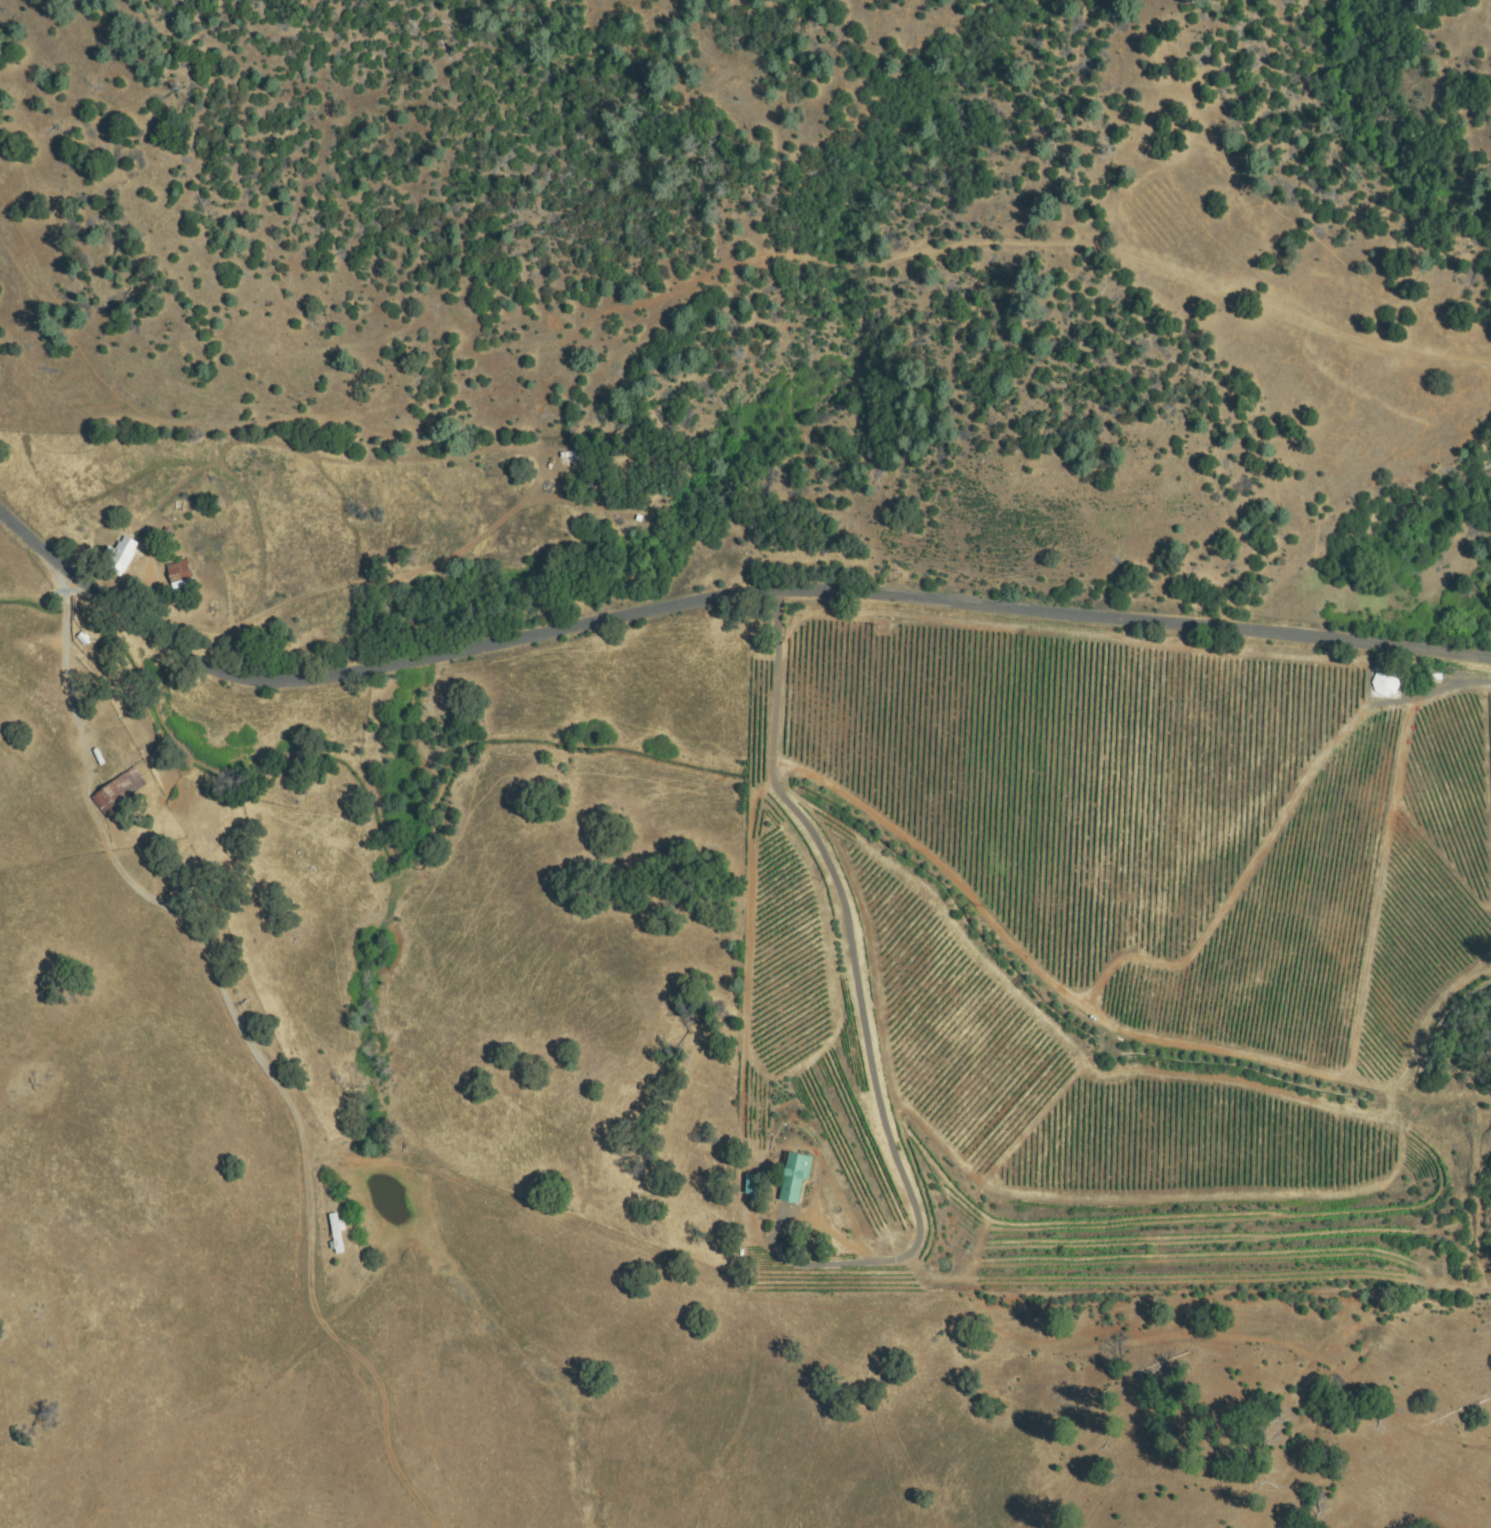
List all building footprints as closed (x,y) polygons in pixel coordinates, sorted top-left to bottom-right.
[(577,463),(577,452),(558,452),(558,463),(577,463)] [(135,543),(126,574),(106,568),(111,549),(118,551),(121,539),(135,543)] [(174,589),(169,568),(189,564),(193,585),(174,589)] [(79,664),(95,679),(100,674),(85,658),(79,664)] [(33,688),(55,700),(58,695),(36,682),(33,688)] [(25,699),(46,713),(50,707),(28,693),(25,699)] [(136,789),(105,813),(94,798),(125,774),(136,789)] [(779,1196),(791,1154),(811,1160),(798,1202),(779,1196)] [(747,1177),(757,1177),(759,1199),(749,1200),(747,1177)] [(342,1251),(333,1251),(333,1219),(342,1219),(342,1251)]
